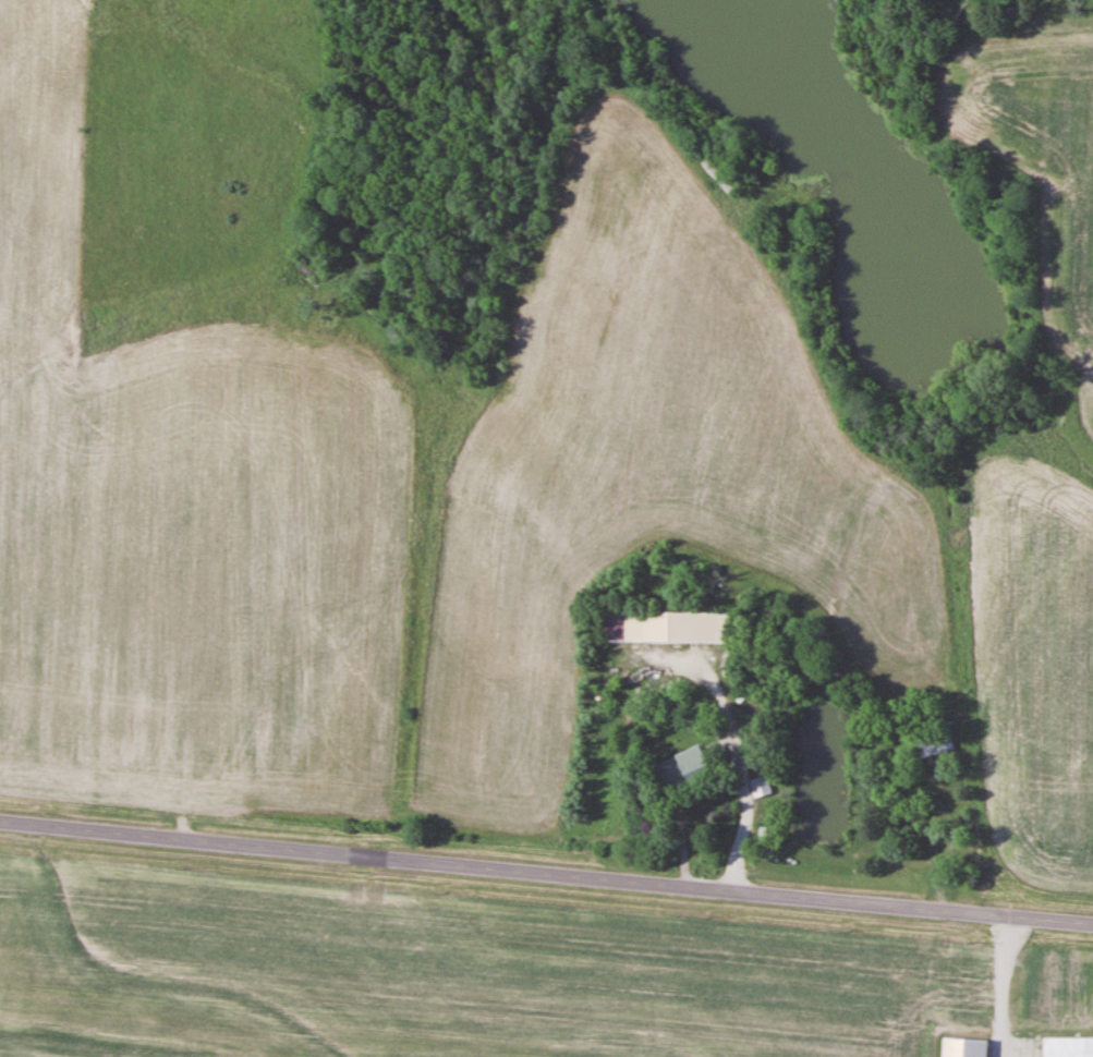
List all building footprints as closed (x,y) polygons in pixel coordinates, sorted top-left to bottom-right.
[(730,612),(604,611),(604,642),(730,642),(730,612)] [(954,748),(949,730),(915,739),(920,757),(954,748)] [(669,793),(713,773),(700,745),(656,765),(669,793)] [(1045,1037),(1045,1056),(1092,1056),(1092,1038),(1045,1037)] [(988,1039),(944,1038),(943,1056),(987,1056),(988,1039)]
